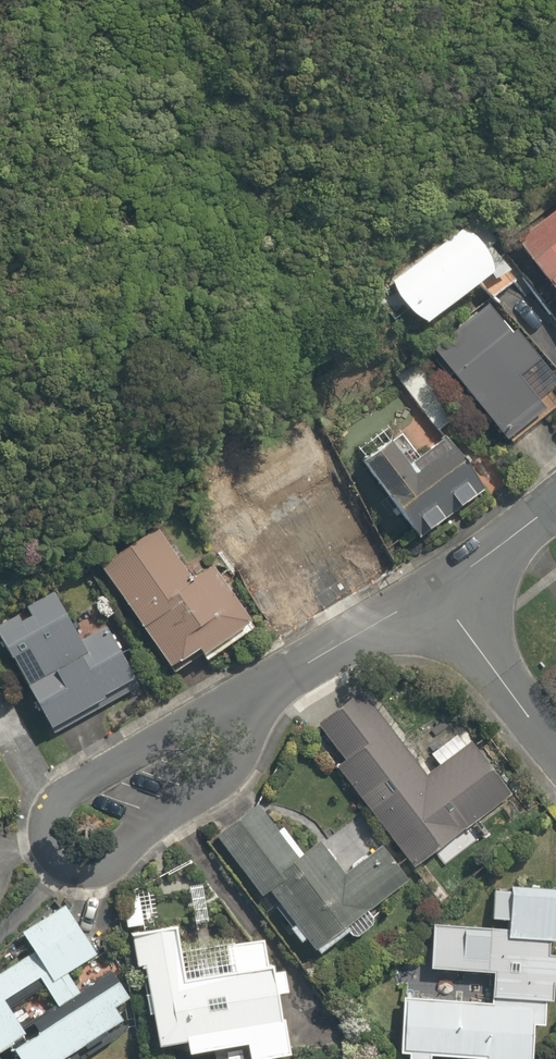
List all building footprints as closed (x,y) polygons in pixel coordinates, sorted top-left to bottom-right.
[(516,237),(555,293),(555,208),(516,237)] [(466,236),(392,287),(417,322),(490,271),(466,236)] [(510,331),(490,304),(433,347),(502,441),(544,409),(519,375),(538,361),(514,328),(510,331)] [(425,361),(400,379),(435,429),(461,411),(425,361)] [(391,438),(361,458),(413,537),(486,489),(447,430),(404,459),(391,438)] [(174,564),(151,529),(99,564),(164,663),(196,641),(204,653),(254,620),(204,544),(174,564)] [(0,616),(0,639),(13,662),(27,655),(39,676),(25,684),(48,727),(135,680),(106,626),(82,640),(53,587),(0,616)] [(336,767),(412,868),(507,797),(466,742),(424,774),(363,693),(317,728),(342,762),(336,767)] [(350,937),(371,921),(365,913),(401,885),(375,851),(341,876),(318,845),(298,860),(257,805),(216,835),(263,897),(270,892),(314,951),(344,928),(350,937)] [(555,999),(555,966),(555,954),(550,954),(550,938),(555,938),(555,884),(491,882),(490,917),(507,918),(507,929),(433,926),(432,968),(490,970),(489,997),(547,999),(555,999)] [(144,924),(141,894),(123,896),(126,926),(144,924)] [(55,1006),(81,990),(70,971),(95,956),(64,905),(21,931),(34,951),(0,972),(0,1047),(26,1032),(6,999),(38,979),(55,1006)] [(288,1054),(278,992),(285,991),(281,967),(266,969),(261,940),(229,946),(234,974),(186,982),(177,928),(130,936),(135,967),(143,966),(155,1042),(183,1038),(186,1054),(212,1049),(214,1058),(260,1058),(288,1054)] [(20,1058),(60,1058),(121,1021),(113,1009),(128,1000),(117,981),(12,1047),(20,1058)] [(405,1058),(431,1058),(431,1055),(479,1057),(479,1058),(532,1058),(533,1028),(546,1029),(547,999),(489,997),(400,994),(398,1054),(405,1054),(405,1058)]
